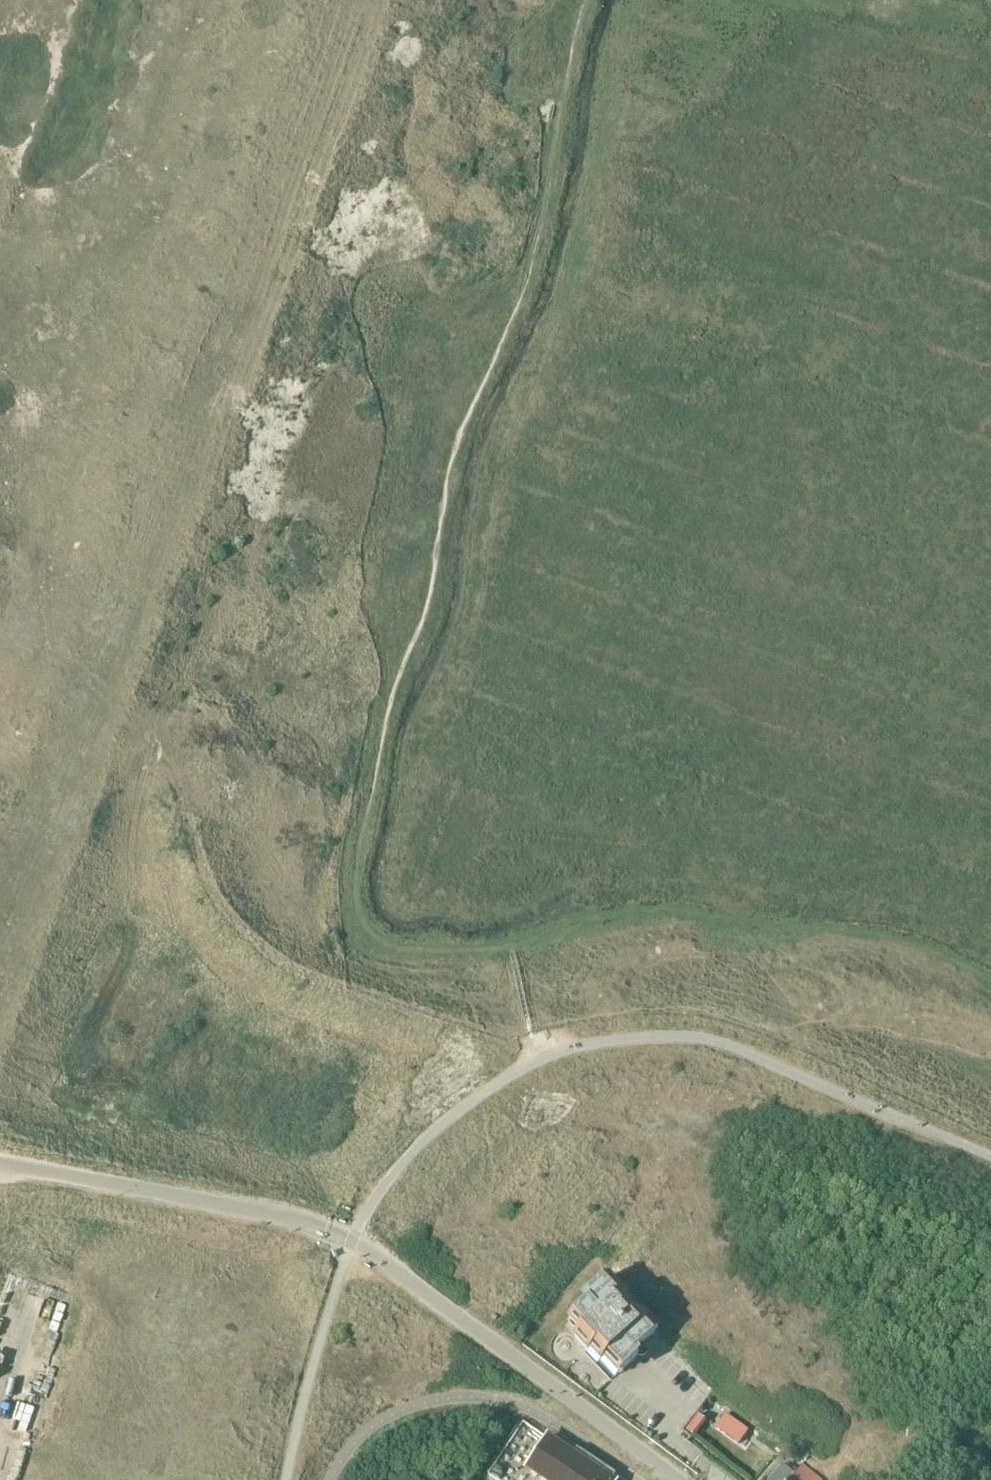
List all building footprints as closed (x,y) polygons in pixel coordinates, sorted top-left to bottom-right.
[(624,1297),(630,1292),(614,1274),(588,1297),(592,1301),(579,1313),(590,1325),(583,1331),(594,1343),(592,1345),(618,1374),(622,1371),(658,1329),(646,1317),(644,1319),(624,1297)] [(727,1413),(717,1427),(740,1444),(750,1430),(727,1413)] [(529,1464),(541,1472),(553,1479),(611,1479),(616,1473),(605,1466),(575,1445),(570,1453),(564,1448),(547,1437),(529,1464)] [(805,1466),(806,1465),(802,1462),(794,1472),(783,1463),(769,1479),(820,1479),(805,1466)]
